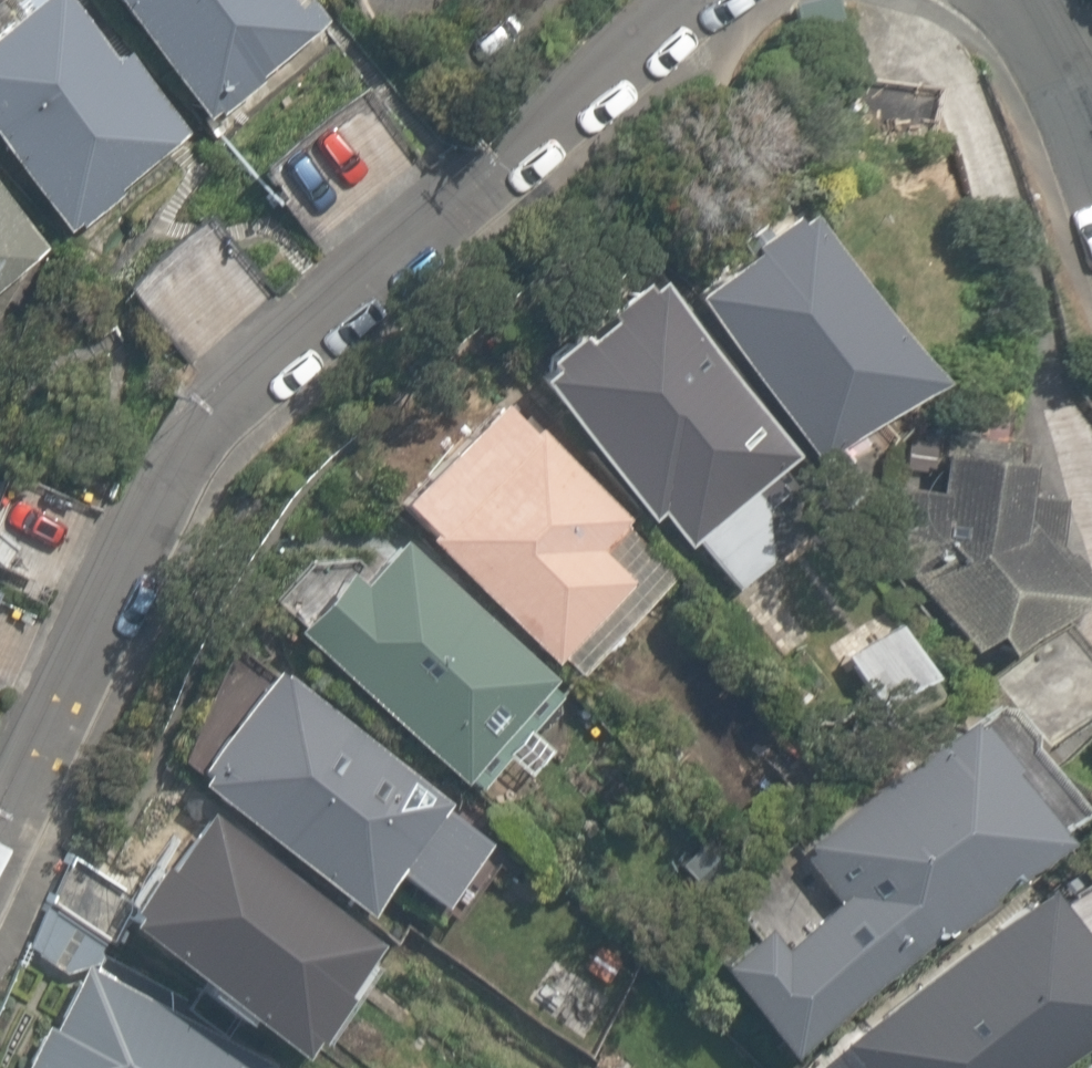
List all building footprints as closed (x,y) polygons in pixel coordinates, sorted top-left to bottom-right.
[(63,0),(19,0),(0,16),(0,146),(61,231),(182,130),(63,0)] [(298,0),(109,0),(199,122),(319,24),(298,0)] [(0,209),(0,286),(38,254),(0,209)] [(928,378),(798,209),(691,294),(813,463),(928,378)] [(787,467),(640,278),(520,388),(725,593),(755,572),(755,496),(787,467)] [(672,574),(511,413),(413,507),(567,677),(672,574)] [(1084,598),(1019,468),(943,458),(940,504),(894,493),(912,571),(1003,667),(1084,598)] [(551,684),(389,543),(291,638),(468,780),(551,684)] [(505,852),(295,673),(205,785),(370,922),(400,878),(453,916),(505,852)] [(1068,845),(973,711),(782,850),(835,911),(808,944),(863,1006),(1068,845)] [(373,944),(208,819),(125,918),(290,1057),(373,944)] [(1041,875),(842,1031),(871,1067),(1046,1067),(1091,1032),(1091,940),(1041,875)] [(82,957),(19,1067),(271,1067),(273,1064),(82,957)] [(1069,1067),(1091,1067),(1091,1050),(1069,1067)]
